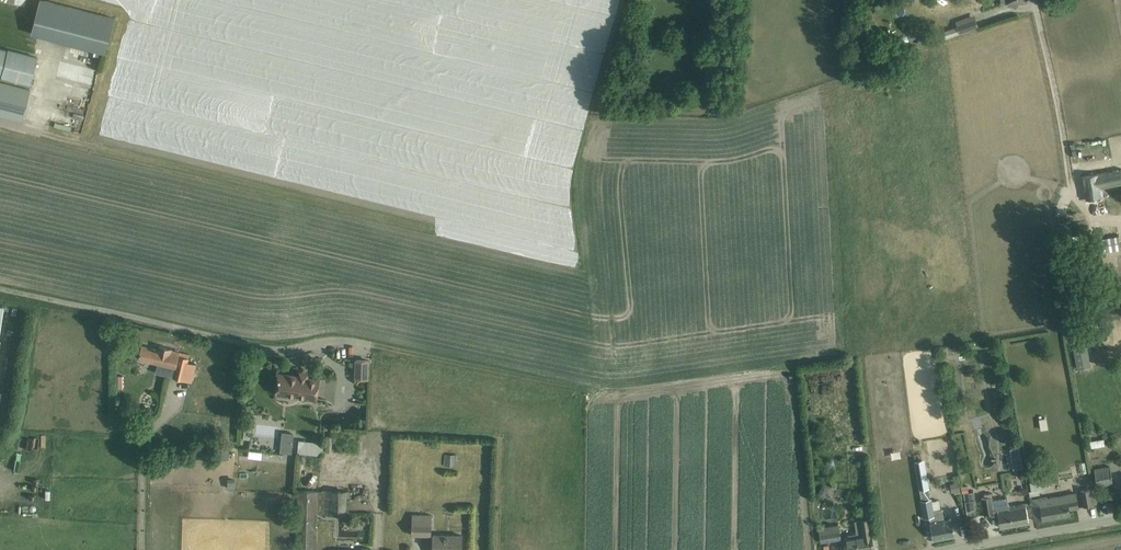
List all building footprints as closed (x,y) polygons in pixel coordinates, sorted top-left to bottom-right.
[(105,53),(115,18),(46,0),(40,0),(31,34),(105,53)] [(961,34),(978,28),(975,20),(943,31),(945,39),(951,36),(953,39),(961,36),(961,34)] [(904,49),(906,54),(915,50),(913,45),(904,49)] [(29,85),(37,57),(8,49),(7,50),(0,48),(0,78),(29,85)] [(21,120),(29,87),(29,85),(0,78),(0,115),(21,120)] [(54,121),(53,127),(69,130),(70,125),(54,121)] [(1082,177),(1086,200),(1104,197),(1102,188),(1120,185),(1120,170),(1082,177)] [(1112,231),(1111,224),(1098,227),(1099,233),(1112,231)] [(1108,234),(1110,242),(1120,240),(1120,231),(1108,234)] [(196,364),(188,362),(189,358),(179,356),(180,352),(172,350),(172,348),(159,345),(158,349),(142,345),(139,359),(176,368),(173,378),(192,382),(196,364)] [(1088,346),(1074,349),(1075,356),(1089,353),(1088,346)] [(939,361),(946,360),(945,352),(937,354),(939,361)] [(355,358),(354,379),(369,379),(369,359),(355,358)] [(279,373),(278,384),(276,394),(317,399),(319,378),(306,377),(301,377),(301,376),(279,373)] [(117,408),(125,412),(128,408),(120,403),(117,408)] [(260,417),(252,408),(246,415),(243,439),(250,439),(252,420),(254,422),(260,417)] [(1067,426),(1075,425),(1073,410),(1065,411),(1067,426)] [(1041,430),(1049,429),(1047,417),(1039,419),(1041,430)] [(1024,432),(1027,450),(1035,448),(1031,431),(1024,432)] [(274,437),(273,450),(280,450),(281,437),(274,437)] [(1103,438),(1090,441),(1091,448),(1105,445),(1103,438)] [(297,453),(323,455),(324,443),(299,440),(297,453)] [(218,444),(218,453),(233,453),(232,444),(218,444)] [(890,450),(891,457),(900,457),(899,449),(890,450)] [(457,466),(458,455),(444,453),(443,465),(457,466)] [(952,520),(944,521),(942,509),(934,510),(932,499),(930,499),(924,459),(915,461),(922,501),(920,501),(924,518),(930,518),(931,524),(933,539),(955,536),(952,520)] [(1014,462),(1016,470),(1023,469),(1022,460),(1014,462)] [(194,464),(186,463),(185,470),(194,471),(194,464)] [(1110,467),(1094,470),(1097,487),(1113,484),(1110,467)] [(367,501),(368,483),(353,482),(351,500),(367,501)] [(959,482),(950,484),(952,492),(960,490),(959,482)] [(1031,491),(1043,489),(1041,482),(1030,484),(1031,491)] [(823,483),(818,495),(824,498),(830,486),(823,483)] [(351,492),(317,491),(298,490),(296,549),(316,549),(317,514),(346,515),(347,498),(351,498),(351,492)] [(1093,505),(1090,490),(1081,491),(1083,506),(1093,505)] [(998,517),(1000,527),(1029,522),(1027,512),(1026,505),(1009,507),(1008,503),(993,506),(993,502),(992,500),(991,493),(984,494),(985,498),(982,498),(985,515),(994,513),(998,512),(998,517)] [(1036,521),(1070,515),(1069,509),(1078,508),(1076,494),(1061,496),(1061,495),(1059,495),(1059,497),(1049,499),(1049,497),(1047,497),(1040,498),(1041,505),(1034,506),(1036,521)] [(1007,498),(992,500),(993,502),(993,506),(1008,503),(1007,498)] [(844,538),(846,549),(874,549),(871,531),(874,531),(872,519),(873,518),(872,505),(860,506),(861,519),(854,520),(856,533),(847,535),(848,538),(844,538)] [(431,536),(431,515),(413,514),(412,535),(431,536)] [(839,529),(819,532),(821,543),(841,539),(839,529)] [(433,549),(461,549),(462,536),(434,535),(433,549)]
